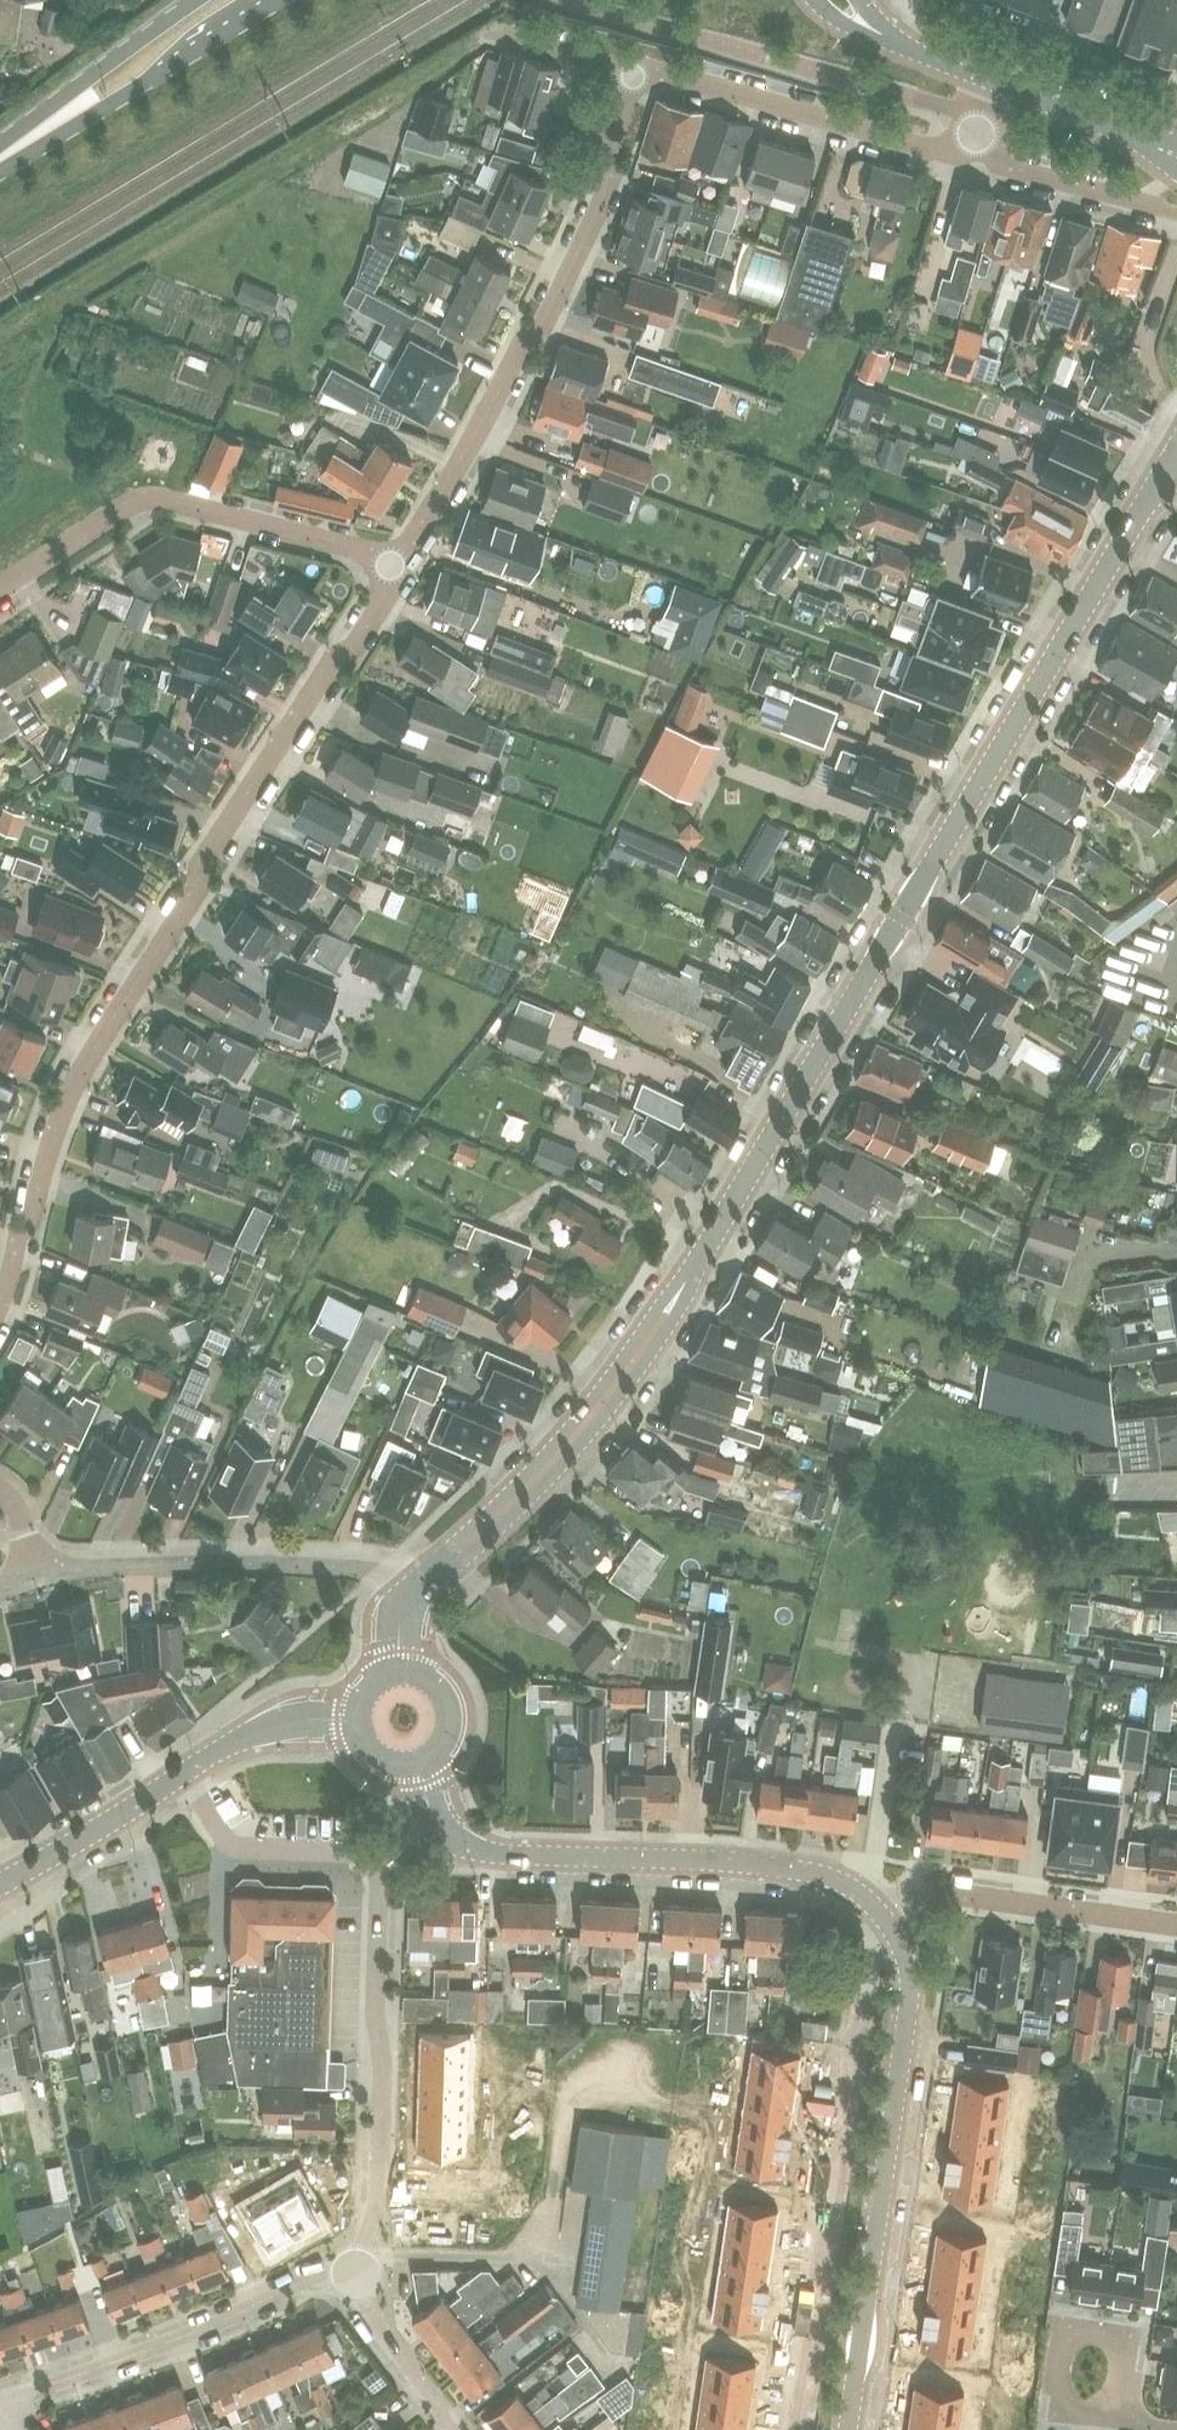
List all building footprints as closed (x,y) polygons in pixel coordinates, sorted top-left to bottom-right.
[(17,40),(22,0),(0,0),(0,38),(17,40)] [(1042,10),(1046,0),(1017,0),(1042,10)] [(1122,0),(1073,0),(1066,18),(1109,35),(1122,0)] [(1116,37),(1176,60),(1176,0),(1129,0),(1116,37)] [(56,34),(62,9),(47,5),(40,30),(56,34)] [(485,95),(481,109),(488,111),(497,114),(501,100),(510,103),(511,103),(524,57),(502,50),(488,95),(485,95)] [(510,103),(506,113),(525,119),(521,130),(539,136),(544,119),(551,99),(546,98),(556,68),(524,57),(511,103),(510,103)] [(413,124),(441,134),(451,104),(424,94),(413,124)] [(686,164),(702,110),(656,96),(640,150),(686,164)] [(732,174),(749,125),(707,110),(690,159),(732,174)] [(768,201),(771,191),(786,145),(758,136),(743,182),(754,186),(751,195),(768,201)] [(526,140),(521,158),(542,164),(551,166),(558,147),(538,141),(538,144),(536,143),(526,140)] [(813,154),(786,145),(771,191),(798,200),(813,154)] [(344,179),(381,192),(391,163),(354,151),(344,179)] [(488,186),(500,191),(539,209),(550,184),(537,178),(542,164),(521,158),(494,151),(488,162),(497,166),(488,186)] [(895,228),(910,169),(873,160),(859,157),(853,160),(847,180),(850,187),(864,191),(864,192),(881,196),(873,224),(875,224),(870,242),(875,252),(894,258),(902,230),(895,228)] [(674,195),(679,179),(657,172),(652,188),(674,195)] [(679,179),(674,195),(688,200),(693,201),(694,200),(700,180),(680,174),(679,179)] [(984,232),(995,193),(963,184),(958,203),(955,202),(944,242),(961,247),(966,227),(984,232)] [(629,193),(621,221),(672,236),(679,213),(684,215),(688,200),(674,195),(652,188),(645,186),(641,197),(629,193)] [(528,234),(539,209),(500,191),(489,217),(528,234)] [(1007,258),(1024,201),(1000,194),(975,271),(985,274),(992,253),(1007,258)] [(480,226),(486,212),(457,199),(452,213),(480,226)] [(693,201),(688,200),(684,215),(714,224),(719,208),(694,200),(693,201)] [(1033,268),(1051,208),(1024,201),(1007,258),(1033,268)] [(483,227),(480,226),(452,213),(450,212),(445,222),(439,233),(472,249),(483,227)] [(372,245),(398,251),(405,219),(379,213),(372,245)] [(1073,293),(1077,278),(1085,281),(1096,244),(1088,241),(1093,225),(1064,215),(1046,270),(1049,271),(1042,296),(1049,298),(1045,311),(1071,319),(1079,295),(1073,293)] [(824,328),(852,233),(806,217),(803,225),(789,220),(779,249),(794,254),(775,313),(824,328)] [(663,264),(672,236),(621,221),(612,249),(663,264)] [(1160,236),(1110,223),(1092,277),(1089,276),(1067,331),(1086,339),(1098,307),(1096,306),(1106,282),(1135,292),(1145,262),(1151,264),(1160,236)] [(370,245),(355,280),(368,287),(375,291),(398,251),(372,245),(370,245)] [(467,271),(460,284),(461,284),(495,301),(511,269),(476,252),(467,271)] [(937,292),(960,299),(964,301),(976,261),(957,254),(950,278),(942,276),(937,292)] [(718,262),(714,274),(709,291),(725,296),(734,267),(718,262)] [(708,293),(709,291),(714,274),(677,263),(671,281),(708,293)] [(422,264),(414,280),(439,292),(452,299),(446,312),(470,324),(481,330),(482,328),(488,331),(496,315),(490,312),(495,301),(461,284),(460,284),(447,277),(423,265),(422,264)] [(666,321),(676,289),(631,275),(627,291),(603,284),(593,318),(639,332),(644,314),(666,321)] [(244,276),(235,296),(270,311),(278,291),(244,276)] [(368,287),(358,305),(405,331),(415,313),(375,291),(368,287)] [(1014,334),(1028,339),(1038,308),(1023,304),(1014,334)] [(767,331),(804,342),(810,324),(773,312),(767,331)] [(246,345),(261,333),(248,317),(233,330),(246,345)] [(396,363),(443,388),(445,384),(448,386),(451,383),(454,379),(457,375),(458,371),(459,366),(456,365),(458,360),(412,334),(396,363)] [(595,396),(608,356),(561,341),(548,381),(595,396)] [(887,379),(897,348),(876,341),(866,372),(887,379)] [(945,372),(969,379),(977,353),(953,346),(945,372)] [(660,355),(653,376),(713,396),(720,375),(660,355)] [(1087,378),(1112,387),(1120,368),(1095,358),(1087,378)] [(332,363),(320,386),(362,409),(374,387),(332,363)] [(380,391),(427,417),(430,412),(433,413),(436,410),(439,407),(441,403),(442,399),(443,394),(440,393),(443,388),(396,363),(380,391)] [(1047,378),(1040,400),(1072,411),(1079,389),(1047,378)] [(847,397),(840,415),(861,422),(872,387),(851,380),(845,396),(847,397)] [(653,420),(607,404),(547,383),(535,420),(579,435),(584,420),(646,442),(653,420)] [(1145,428),(1154,412),(1110,388),(1101,404),(1145,428)] [(1046,405),(1023,395),(1016,410),(1039,421),(1046,405)] [(1044,448),(1049,450),(1050,449),(1094,469),(1106,444),(1056,421),(1044,448)] [(363,464),(395,484),(411,458),(380,438),(370,453),(323,423),(305,451),(328,456),(334,446),(351,457),(363,464)] [(218,431),(201,477),(226,487),(243,441),(218,431)] [(888,467),(897,439),(887,436),(878,463),(888,467)] [(997,468),(1002,455),(958,436),(950,454),(970,461),(973,455),(997,468)] [(328,456),(327,457),(335,462),(328,473),(348,486),(346,490),(378,510),(379,508),(384,511),(392,498),(387,495),(395,484),(363,464),(351,457),(334,446),(328,456)] [(602,473),(643,487),(652,462),(611,447),(602,473)] [(1083,495),(1094,469),(1050,449),(1049,450),(1038,475),(1083,495)] [(997,488),(1005,472),(973,455),(964,471),(997,488)] [(530,520),(543,482),(498,466),(485,505),(530,520)] [(585,503),(623,517),(633,489),(595,476),(585,503)] [(1002,504),(1017,509),(1076,540),(1088,517),(1016,477),(1009,491),(1002,504)] [(295,489),(291,506),(315,511),(319,495),(295,489)] [(952,526),(985,538),(992,519),(959,506),(952,526)] [(502,565),(516,524),(470,508),(456,548),(502,565)] [(919,538),(925,520),(893,509),(887,527),(919,538)] [(1017,509),(1004,534),(1062,565),(1076,540),(1017,509)] [(190,579),(201,541),(170,533),(138,553),(144,561),(126,572),(138,591),(155,596),(166,589),(162,583),(175,575),(190,579)] [(793,536),(760,582),(773,591),(806,545),(793,536)] [(874,563),(906,575),(912,557),(880,545),(874,563)] [(821,565),(816,578),(840,587),(846,572),(860,578),(866,561),(835,550),(827,547),(821,565)] [(242,572),(253,579),(263,564),(263,563),(248,553),(242,572)] [(1020,607),(1033,570),(985,553),(971,589),(1020,607)] [(479,627),(486,610),(477,607),(486,584),(442,568),(427,608),(479,627)] [(240,578),(221,572),(208,613),(226,619),(240,578)] [(1173,636),(1171,638),(1176,641),(1176,588),(1152,574),(1130,612),(1173,636)] [(106,579),(102,594),(131,601),(134,586),(106,579)] [(277,604),(262,594),(250,587),(234,611),(246,619),(262,627),(272,612),(300,630),(320,599),(291,581),(277,604)] [(720,599),(678,584),(666,614),(680,619),(669,649),(698,660),(720,599)] [(830,598),(799,586),(793,602),(824,614),(830,598)] [(987,619),(990,612),(939,593),(939,594),(933,592),(927,596),(924,605),(903,597),(899,608),(998,645),(1004,628),(1000,627),(1001,624),(987,619)] [(107,653),(122,616),(95,605),(80,643),(107,653)] [(998,645),(899,608),(895,620),(916,627),(912,636),(914,642),(920,645),(970,664),(973,657),(987,662),(988,660),(992,661),(998,645)] [(1176,656),(1176,649),(1125,619),(1098,666),(1153,698),(1176,656)] [(60,667),(36,630),(0,654),(0,664),(10,679),(0,686),(0,692),(2,695),(22,725),(26,731),(44,719),(25,691),(60,667)] [(213,681),(214,679),(237,692),(245,677),(266,689),(286,654),(244,630),(227,659),(184,646),(176,670),(213,681)] [(467,684),(476,669),(434,642),(433,644),(415,632),(399,658),(434,681),(431,685),(448,696),(459,679),(467,684)] [(498,632),(492,650),(537,666),(551,671),(557,654),(544,649),(498,632)] [(835,647),(829,665),(868,680),(874,682),(881,664),(835,647)] [(961,703),(962,700),(968,702),(974,685),(968,683),(973,671),(914,649),(902,680),(961,703)] [(553,675),(493,652),(486,672),(546,695),(553,675)] [(111,656),(109,668),(123,671),(126,659),(111,656)] [(794,693),(796,685),(782,682),(786,665),(775,663),(770,688),(794,693)] [(764,695),(768,684),(772,675),(758,669),(750,689),(764,695)] [(235,741),(255,704),(213,681),(212,683),(172,670),(167,685),(191,694),(203,700),(193,718),(235,741)] [(868,680),(861,701),(875,706),(874,708),(893,715),(886,735),(938,755),(950,723),(917,711),(922,700),(883,685),(874,682),(868,680)] [(418,693),(413,708),(380,687),(362,714),(396,736),(406,720),(477,747),(488,720),(418,693)] [(1085,716),(1135,746),(1151,755),(1174,716),(1152,704),(1146,715),(1101,689),(1085,716)] [(787,710),(832,728),(838,710),(793,694),(787,710)] [(22,725),(2,695),(0,696),(0,733),(3,738),(22,725)] [(695,729),(702,709),(681,700),(673,720),(695,729)] [(825,746),(832,728),(787,710),(779,730),(825,746)] [(618,712),(606,737),(624,746),(636,720),(618,712)] [(1151,755),(1135,746),(1085,716),(1069,743),(1111,768),(1107,776),(1116,782),(1130,790),(1151,755)] [(195,797),(213,770),(194,758),(196,755),(182,746),(186,740),(159,722),(153,730),(115,718),(110,737),(136,744),(137,742),(145,745),(144,746),(170,764),(162,775),(195,797)] [(385,751),(378,765),(344,743),(326,770),(362,793),(371,778),(383,786),(407,796),(419,767),(385,751)] [(838,766),(830,789),(869,803),(873,792),(905,804),(916,772),(864,753),(863,756),(844,749),(838,766)] [(1064,820),(1084,787),(1042,762),(1022,795),(1064,820)] [(91,772),(85,790),(81,799),(112,810),(106,825),(166,846),(168,843),(173,845),(180,825),(175,823),(176,819),(141,806),(146,792),(91,772)] [(468,818),(479,794),(439,775),(428,800),(468,818)] [(1166,812),(1130,790),(1116,782),(1104,802),(1153,833),(1166,812)] [(370,851),(386,820),(351,802),(349,807),(312,788),(297,817),(335,837),(337,833),(370,851)] [(2,826),(22,831),(29,805),(9,800),(2,826)] [(1047,881),(1075,834),(1018,801),(990,848),(1047,881)] [(764,830),(788,839),(792,826),(769,818),(764,830)] [(469,844),(512,855),(517,835),(474,824),(469,844)] [(451,843),(417,829),(408,851),(442,865),(451,843)] [(125,893),(144,865),(103,838),(90,859),(71,846),(55,870),(90,893),(101,877),(125,893)] [(324,859),(354,871),(361,855),(331,843),(324,859)] [(311,895),(321,880),(327,883),(336,869),(338,865),(311,855),(305,869),(278,851),(260,879),(296,903),(304,890),(311,895)] [(18,854),(12,870),(37,878),(43,862),(18,854)] [(813,894),(852,917),(874,881),(834,857),(816,887),(780,872),(774,888),(788,893),(809,902),(813,894)] [(1011,929),(1036,888),(985,857),(960,898),(1011,929)] [(775,889),(717,864),(707,887),(765,912),(775,889)] [(1154,891),(1156,893),(1167,878),(1148,864),(1137,879),(1154,891)] [(353,880),(336,869),(327,883),(344,895),(353,880)] [(1167,901),(1156,893),(1154,891),(1119,916),(1111,919),(1073,890),(1049,881),(1042,892),(1063,903),(1113,941),(1167,901)] [(566,913),(573,897),(558,891),(552,907),(566,913)] [(103,916),(46,894),(33,928),(90,949),(93,942),(99,940),(104,928),(100,923),(103,916)] [(281,946),(290,951),(292,947),(307,956),(308,955),(321,934),(306,924),(292,918),(278,909),(260,901),(254,910),(244,904),(237,915),(233,912),(224,928),(227,930),(227,931),(256,950),(272,960),(281,946)] [(10,937),(20,910),(0,903),(0,934),(10,937)] [(762,927),(752,944),(770,955),(774,948),(817,973),(838,937),(794,911),(789,920),(776,913),(766,929),(762,927)] [(1019,952),(952,912),(936,940),(1003,979),(1019,952)] [(1076,951),(1073,956),(1033,930),(1032,933),(1021,926),(1011,941),(1066,976),(1089,959),(1076,951)] [(350,944),(321,934),(308,955),(333,971),(350,944)] [(1128,941),(1125,952),(1151,959),(1154,949),(1128,941)] [(26,948),(22,959),(11,955),(3,977),(14,981),(9,995),(60,1014),(70,988),(74,989),(78,987),(83,973),(81,969),(26,948)] [(703,1029),(712,1009),(699,1003),(706,988),(640,957),(639,959),(623,952),(612,977),(628,983),(623,993),(703,1029)] [(745,969),(733,991),(790,1022),(811,984),(775,964),(766,981),(745,969)] [(254,1017),(263,1003),(236,986),(238,983),(223,974),(221,977),(202,966),(186,992),(219,1013),(227,1001),(254,1017)] [(286,966),(271,1004),(280,1008),(307,1019),(321,1024),(336,986),(286,966)] [(706,967),(699,983),(727,994),(733,979),(706,967)] [(940,1051),(965,1065),(970,1056),(983,1063),(1004,1028),(996,1023),(1014,994),(975,971),(957,1000),(928,983),(922,993),(921,991),(910,1008),(913,1010),(907,1019),(920,1027),(913,1037),(939,1052),(940,1051)] [(1111,997),(1096,1030),(1124,1043),(1140,1010),(1111,997)] [(713,1022),(723,1028),(724,1026),(751,1041),(750,1042),(774,1055),(788,1027),(737,1000),(730,1013),(720,1008),(713,1022)] [(280,1008),(275,1021),(302,1032),(307,1019),(280,1008)] [(538,1058),(551,1024),(513,1010),(500,1043),(538,1058)] [(0,1021),(0,1064),(3,1056),(29,1069),(46,1036),(3,1015),(0,1021)] [(169,1019),(152,1045),(186,1066),(197,1049),(201,1052),(200,1053),(217,1065),(239,1078),(260,1045),(253,1042),(219,1026),(210,1040),(184,1023),(181,1027),(169,1019)] [(618,1049),(623,1035),(589,1022),(583,1037),(618,1049)] [(757,1086),(774,1055),(750,1042),(751,1041),(724,1026),(723,1028),(716,1041),(734,1051),(726,1065),(740,1072),(738,1076),(757,1086)] [(321,1063),(336,1056),(330,1042),(315,1048),(321,1063)] [(906,1098),(922,1061),(876,1042),(855,1077),(906,1098)] [(1176,1082),(1176,1050),(1163,1044),(1152,1072),(1176,1082)] [(1081,1077),(1095,1085),(1113,1054),(1099,1046),(1081,1077)] [(937,1084),(956,1092),(962,1076),(943,1068),(937,1084)] [(123,1081),(117,1092),(118,1095),(121,1097),(119,1100),(122,1102),(118,1108),(138,1120),(142,1114),(154,1121),(161,1109),(186,1124),(196,1109),(199,1103),(204,1106),(206,1112),(213,1117),(225,1099),(196,1088),(193,1094),(173,1082),(167,1091),(136,1072),(130,1082),(127,1080),(123,1081)] [(2,1122),(7,1111),(12,1113),(15,1112),(20,1099),(19,1096),(14,1094),(19,1083),(0,1075),(0,1121),(2,1122)] [(556,1092),(582,1103),(589,1086),(563,1075),(556,1092)] [(682,1125),(686,1117),(724,1139),(741,1112),(702,1088),(693,1104),(643,1080),(635,1103),(682,1125)] [(623,1101),(589,1086),(582,1103),(616,1118),(623,1101)] [(901,1158),(917,1120),(862,1097),(848,1130),(878,1143),(876,1147),(901,1158)] [(277,1100),(271,1116),(290,1123),(296,1106),(277,1100)] [(624,1132),(622,1137),(658,1161),(691,1184),(692,1185),(712,1156),(679,1133),(648,1112),(647,1114),(635,1106),(626,1131),(626,1132),(624,1132)] [(944,1119),(937,1135),(953,1141),(949,1151),(972,1160),(987,1166),(988,1165),(997,1143),(997,1141),(983,1135),(944,1119)] [(130,1177),(131,1173),(160,1183),(172,1152),(141,1140),(139,1148),(102,1134),(92,1162),(130,1177)] [(542,1136),(532,1160),(566,1174),(575,1150),(542,1136)] [(316,1143),(311,1157),(343,1168),(348,1153),(316,1143)] [(214,1167),(186,1155),(179,1173),(207,1184),(214,1167)] [(890,1203),(903,1179),(867,1158),(858,1173),(830,1156),(812,1186),(856,1211),(869,1190),(890,1203)] [(605,1262),(621,1236),(598,1222),(601,1217),(561,1193),(552,1210),(580,1227),(571,1242),(605,1262)] [(1091,1221),(1111,1220),(1110,1207),(1091,1208),(1091,1221)] [(833,1261),(854,1226),(824,1208),(812,1228),(778,1208),(755,1246),(797,1271),(811,1248),(833,1261)] [(121,1255),(124,1237),(128,1214),(109,1210),(108,1216),(79,1211),(73,1246),(121,1255)] [(1034,1212),(1016,1268),(1063,1282),(1080,1226),(1034,1212)] [(467,1246),(475,1223),(463,1218),(454,1241),(467,1246)] [(200,1257),(209,1235),(187,1225),(177,1248),(200,1257)] [(532,1244),(494,1229),(485,1253),(550,1277),(555,1263),(528,1253),(532,1244)] [(447,1256),(446,1260),(446,1264),(448,1268),(452,1272),(456,1273),(461,1273),(466,1270),(469,1266),(470,1264),(470,1261),(470,1257),(468,1253),(465,1251),(460,1249),(456,1249),(452,1251),(449,1253),(447,1256)] [(116,1308),(126,1282),(94,1269),(88,1286),(60,1275),(47,1306),(92,1324),(102,1302),(116,1308)] [(761,1330),(782,1294),(741,1269),(719,1305),(761,1330)] [(1143,1276),(1102,1282),(1105,1299),(1146,1292),(1143,1276)] [(565,1303),(569,1292),(555,1287),(549,1294),(531,1279),(498,1319),(522,1338),(531,1327),(546,1340),(571,1311),(564,1305),(565,1303)] [(455,1329),(467,1302),(419,1282),(407,1309),(455,1329)] [(1176,1310),(1176,1286),(1172,1286),(1174,1299),(1152,1302),(1154,1314),(1176,1310)] [(344,1346),(363,1308),(329,1291),(310,1329),(344,1346)] [(369,1298),(356,1324),(381,1337),(395,1309),(369,1298)] [(1154,1314),(1156,1326),(1176,1323),(1176,1310),(1154,1314)] [(758,1332),(756,1334),(711,1318),(689,1355),(742,1373),(743,1373),(753,1346),(771,1352),(776,1339),(758,1332)] [(824,1332),(784,1319),(778,1337),(818,1350),(824,1332)] [(1133,1340),(1158,1334),(1155,1322),(1131,1327),(1133,1340)] [(223,1348),(230,1332),(210,1323),(203,1340),(223,1348)] [(84,1336),(53,1324),(47,1338),(77,1352),(84,1336)] [(830,1355),(847,1359),(852,1338),(836,1334),(830,1355)] [(26,1351),(30,1342),(16,1336),(12,1345),(26,1351)] [(1149,1338),(1108,1344),(1111,1360),(1152,1355),(1149,1338)] [(979,1400),(1115,1443),(1109,1380),(988,1341),(979,1400)] [(534,1400),(537,1401),(543,1386),(540,1385),(541,1381),(528,1375),(533,1364),(485,1344),(474,1369),(488,1375),(481,1390),(529,1410),(534,1400)] [(1156,1356),(1161,1385),(1176,1382),(1176,1352),(1156,1356)] [(410,1374),(438,1385),(445,1370),(416,1358),(410,1374)] [(184,1504),(206,1454),(213,1438),(212,1438),(211,1440),(191,1432),(202,1408),(204,1409),(205,1408),(195,1403),(210,1370),(192,1362),(177,1395),(176,1395),(163,1423),(165,1424),(154,1447),(156,1448),(158,1444),(169,1449),(152,1490),(184,1504)] [(36,1386),(43,1375),(29,1365),(20,1377),(23,1379),(9,1400),(0,1394),(0,1424),(5,1428),(7,1425),(21,1434),(48,1394),(36,1386)] [(160,1371),(153,1387),(165,1392),(172,1376),(160,1371)] [(840,1394),(820,1388),(821,1385),(776,1371),(775,1373),(769,1394),(834,1414),(840,1394)] [(438,1385),(410,1374),(404,1387),(433,1398),(438,1385)] [(682,1401),(728,1416),(733,1400),(750,1405),(753,1393),(691,1374),(682,1401)] [(64,1406),(49,1395),(48,1394),(21,1434),(46,1452),(64,1426),(83,1435),(100,1399),(87,1393),(83,1398),(74,1392),(64,1406)] [(331,1434),(347,1399),(331,1392),(316,1427),(331,1434)] [(728,1416),(682,1401),(678,1400),(669,1429),(715,1443),(719,1428),(761,1441),(765,1428),(738,1419),(728,1416)] [(471,1454),(474,1447),(488,1453),(489,1449),(492,1450),(499,1436),(496,1434),(500,1424),(452,1404),(451,1406),(441,1401),(426,1435),(471,1454)] [(1119,1445),(1082,1447),(1083,1472),(1176,1467),(1176,1404),(1115,1410),(1119,1445)] [(864,1424),(837,1415),(827,1446),(855,1455),(864,1424)] [(109,1503),(118,1483),(132,1489),(157,1433),(129,1421),(119,1444),(96,1434),(86,1456),(91,1458),(77,1489),(83,1492),(81,1495),(102,1504),(103,1501),(109,1503)] [(319,1435),(313,1447),(291,1490),(324,1507),(338,1481),(344,1484),(359,1455),(319,1435)] [(417,1507),(426,1489),(416,1484),(425,1467),(408,1459),(414,1448),(386,1435),(370,1470),(383,1476),(373,1499),(387,1505),(385,1508),(400,1515),(401,1512),(403,1513),(408,1503),(417,1507)] [(212,1489),(247,1506),(272,1455),(236,1438),(212,1489)] [(630,1440),(606,1469),(642,1498),(645,1494),(652,1500),(670,1507),(686,1487),(713,1496),(718,1480),(686,1470),(660,1447),(658,1448),(652,1454),(636,1440),(630,1440)] [(730,1475),(736,1458),(702,1448),(696,1468),(729,1478),(730,1475)] [(468,1463),(457,1459),(453,1468),(462,1471),(468,1463)] [(773,1474),(775,1470),(753,1463),(750,1472),(772,1479),(773,1474)] [(793,1476),(777,1471),(774,1479),(791,1484),(792,1480),(793,1476)] [(828,1486),(810,1481),(808,1489),(802,1509),(820,1515),(828,1486)] [(578,1571),(608,1541),(568,1503),(539,1533),(578,1571)] [(729,1507),(724,1526),(742,1530),(747,1511),(729,1507)] [(1176,1528),(1176,1509),(1158,1508),(1162,1529),(1176,1528)] [(625,1550),(606,1576),(622,1588),(641,1562),(649,1567),(661,1552),(637,1534),(625,1550)] [(1110,1545),(1100,1544),(1094,1592),(1104,1593),(1110,1545)] [(529,1560),(507,1586),(539,1613),(549,1601),(575,1623),(589,1606),(563,1583),(560,1586),(529,1560)] [(1176,1609),(1176,1586),(1148,1583),(1145,1605),(1176,1609)] [(263,1663),(295,1634),(260,1596),(228,1625),(263,1663)] [(63,1657),(100,1650),(90,1599),(53,1606),(54,1613),(11,1621),(19,1659),(62,1650),(63,1657)] [(650,1603),(645,1613),(669,1626),(675,1616),(650,1603)] [(696,1688),(720,1692),(731,1620),(707,1616),(696,1688)] [(130,1661),(159,1659),(157,1619),(128,1621),(130,1661)] [(181,1620),(159,1621),(162,1663),(183,1661),(181,1620)] [(572,1652),(592,1669),(614,1643),(594,1626),(572,1652)] [(1111,1638),(1107,1660),(1155,1667),(1159,1646),(1111,1638)] [(119,1655),(96,1660),(99,1674),(122,1670),(119,1655)] [(747,1698),(753,1657),(737,1655),(732,1696),(747,1698)] [(99,1674),(92,1676),(55,1685),(82,1735),(83,1735),(84,1736),(103,1769),(106,1776),(131,1762),(110,1723),(129,1710),(156,1749),(197,1720),(156,1664),(122,1670),(99,1674)] [(1062,1735),(1067,1696),(1007,1688),(1009,1673),(988,1670),(981,1725),(1062,1735)] [(0,1679),(0,1693),(2,1697),(37,1689),(33,1675),(16,1679),(16,1675),(0,1679)] [(544,1679),(543,1699),(558,1700),(559,1680),(544,1679)] [(576,1734),(601,1735),(602,1701),(604,1701),(605,1685),(582,1681),(581,1700),(577,1700),(576,1734)] [(649,1708),(648,1742),(646,1784),(646,1806),(676,1807),(677,1769),(664,1769),(665,1734),(666,1715),(668,1716),(668,1688),(649,1687),(649,1708)] [(695,1711),(694,1687),(671,1688),(672,1712),(695,1711)] [(44,1697),(56,1719),(69,1712),(57,1690),(44,1697)] [(758,1747),(772,1751),(781,1717),(795,1720),(796,1705),(771,1701),(758,1747)] [(646,1784),(648,1742),(649,1708),(632,1708),(631,1769),(616,1768),(615,1805),(646,1806),(646,1784)] [(881,1720),(845,1715),(837,1770),(829,1822),(854,1826),(859,1789),(851,1788),(856,1757),(851,1756),(853,1742),(877,1746),(881,1720)] [(1130,1718),(1125,1761),(1146,1763),(1152,1721),(1130,1718)] [(704,1791),(736,1796),(739,1782),(748,1783),(755,1736),(745,1735),(745,1734),(713,1729),(704,1791)] [(781,1816),(805,1819),(810,1782),(800,1781),(807,1731),(793,1729),(790,1753),(781,1816)] [(84,1736),(78,1740),(97,1773),(103,1769),(84,1736)] [(37,1760),(62,1803),(101,1780),(97,1773),(78,1740),(76,1737),(37,1760)] [(1050,1756),(1075,1759),(1077,1743),(1052,1740),(1050,1756)] [(929,1744),(926,1764),(925,1766),(939,1768),(942,1746),(929,1744)] [(1029,1780),(1044,1782),(1048,1749),(1033,1747),(1029,1780)] [(756,1812),(781,1816),(790,1753),(779,1752),(775,1778),(761,1776),(756,1812)] [(590,1806),(591,1757),(557,1756),(556,1805),(590,1806)] [(1004,1809),(1010,1764),(1011,1759),(993,1756),(989,1781),(993,1782),(989,1807),(980,1805),(974,1842),(999,1845),(1004,1809)] [(1176,1816),(1176,1762),(1173,1762),(1172,1772),(1174,1772),(1170,1797),(1169,1797),(1167,1815),(1176,1816)] [(1004,1809),(999,1845),(1023,1849),(1029,1812),(1017,1810),(1023,1766),(1010,1764),(1004,1809)] [(15,1831),(51,1810),(26,1767),(0,1782),(0,1804),(15,1831)] [(805,1819),(829,1822),(837,1770),(826,1769),(823,1784),(810,1782),(805,1819)] [(926,1835),(950,1838),(954,1809),(959,1775),(943,1773),(941,1787),(936,1788),(934,1799),(932,1799),(926,1835)] [(950,1838),(974,1842),(980,1805),(966,1803),(970,1776),(959,1775),(954,1809),(950,1838)] [(1068,1855),(1079,1857),(1089,1786),(1058,1782),(1048,1857),(1068,1860),(1068,1855)] [(1123,1791),(1089,1786),(1079,1857),(1091,1858),(1090,1863),(1110,1866),(1115,1830),(1118,1830),(1123,1791)] [(1176,1875),(1176,1872),(1176,1838),(1155,1835),(1149,1876),(1157,1877),(1158,1872),(1176,1875)] [(228,2024),(193,2031),(204,2082),(236,2076),(237,2082),(263,2082),(263,2083),(279,2084),(301,2084),(301,2083),(325,2083),(326,2063),(333,1927),(334,1893),(234,1890),(232,1953),(234,1953),(234,1977),(229,1977),(228,2024)] [(449,1968),(450,1968),(450,1948),(452,1892),(425,1892),(425,1912),(408,1911),(407,1946),(430,1947),(435,1949),(434,1993),(423,1992),(422,2016),(447,2017),(447,2016),(449,2016),(450,1986),(448,1986),(449,1968)] [(479,1893),(452,1892),(450,1948),(450,1968),(464,1969),(466,1929),(477,1929),(479,1893)] [(517,1945),(528,1945),(529,1894),(503,1894),(502,1930),(517,1930),(517,1945)] [(555,1931),(556,1895),(529,1894),(528,1945),(540,1946),(540,1931),(555,1931)] [(607,1979),(609,1934),(612,1898),(583,1896),(581,1931),(594,1932),(593,1961),(594,1961),(593,1978),(607,1979)] [(612,1898),(609,1934),(607,1979),(620,1979),(621,1963),(623,1963),(624,1935),(638,1936),(641,1900),(612,1898)] [(662,1938),(691,1940),(693,1903),(665,1902),(662,1938)] [(720,1942),(722,1905),(693,1903),(691,1940),(689,1963),(688,1982),(702,1983),(703,1966),(705,1966),(707,1941),(720,1942)] [(756,1987),(769,1988),(774,1909),(746,1907),(743,1944),(757,1945),(755,1971),(757,1971),(756,1987)] [(774,1909),(769,1988),(784,1989),(785,1973),(787,1973),(788,1947),(801,1948),(804,1911),(774,1909)] [(129,1919),(139,1956),(170,1948),(159,1910),(129,1919)] [(139,1956),(129,1919),(99,1927),(110,1965),(139,1956)] [(86,2004),(106,1999),(91,1931),(62,1938),(71,1980),(81,1978),(86,2004)] [(975,1991),(1011,1996),(1019,1943),(983,1938),(975,1991)] [(1048,2037),(1052,2009),(1055,1986),(1071,1988),(1076,1950),(1047,1946),(1043,1979),(1039,1978),(1035,2006),(1024,2005),(1020,2033),(1048,2037)] [(38,2040),(75,2033),(57,1947),(20,1955),(38,2040)] [(1079,2020),(1109,2023),(1113,1993),(1126,1995),(1131,1956),(1102,1953),(1098,1986),(1083,1984),(1079,2020)] [(528,1971),(528,1957),(513,1957),(513,1970),(528,1971)] [(543,1957),(528,1957),(528,1971),(542,1971),(543,1957)] [(675,1981),(688,1982),(689,1963),(676,1962),(675,1981)] [(739,1983),(738,1965),(721,1966),(721,1983),(739,1983)] [(1157,1965),(1153,1986),(1176,1990),(1176,1968),(1157,1965)] [(143,1970),(150,1994),(162,1990),(156,1966),(143,1970)] [(150,1994),(143,1970),(130,1973),(137,1997),(150,1994)] [(11,2030),(19,2066),(39,2061),(21,1975),(0,1980),(0,2032),(11,2030)] [(708,2030),(725,2031),(728,1987),(711,1985),(708,2030)] [(472,1986),(450,1986),(449,2016),(487,2017),(487,2019),(488,2019),(489,1986),(472,1986)] [(697,2000),(695,1986),(676,1988),(678,2003),(697,2000)] [(748,1988),(728,1987),(725,2031),(745,2032),(748,1988)] [(162,1990),(150,1994),(156,2022),(168,2020),(162,1990)] [(150,1994),(137,1997),(143,2025),(156,2022),(150,1994)] [(1022,2007),(1024,1995),(1017,1994),(1015,2007),(1022,2007)] [(1137,2018),(1135,2038),(1134,2043),(1152,2045),(1157,1996),(1139,1994),(1137,2018)] [(565,2022),(566,1996),(529,1996),(528,2020),(565,2022)] [(600,2021),(601,2006),(587,2005),(586,2020),(600,2021)] [(1118,2036),(1135,2038),(1137,2018),(1120,2016),(1118,2036)] [(802,2018),(800,2034),(825,2037),(827,2021),(802,2018)] [(424,2028),(423,2057),(472,2060),(474,2031),(424,2028)] [(1077,2028),(1073,2055),(1091,2057),(1095,2030),(1077,2028)] [(584,2029),(559,2049),(568,2060),(593,2041),(584,2029)] [(1176,2054),(1176,2032),(1161,2032),(1161,2054),(1176,2054)] [(1039,2071),(1043,2045),(1020,2041),(1016,2068),(1039,2071)] [(102,2073),(121,2070),(116,2042),(97,2046),(102,2073)] [(965,2061),(998,2066),(1013,2068),(1016,2049),(968,2042),(965,2061)] [(752,2047),(748,2075),(797,2083),(801,2054),(752,2047)] [(536,2048),(535,2063),(545,2063),(546,2048),(536,2048)] [(685,2053),(683,2067),(692,2068),(694,2054),(685,2053)] [(423,2057),(422,2087),(471,2089),(472,2060),(423,2057)] [(535,2063),(535,2077),(545,2077),(545,2063),(535,2063)] [(683,2067),(681,2082),(690,2083),(692,2068),(683,2067)] [(748,2075),(743,2104),(792,2111),(797,2083),(748,2075)] [(961,2076),(956,2105),(1005,2112),(1010,2083),(961,2076)] [(263,2083),(263,2117),(294,2117),(294,2132),(334,2132),(335,2100),(317,2100),(317,2096),(301,2096),(301,2084),(279,2084),(263,2083)] [(422,2087),(421,2116),(470,2118),(471,2089),(422,2087)] [(743,2104),(739,2133),(788,2140),(792,2111),(743,2104)] [(956,2105),(952,2133),(1001,2141),(1005,2112),(956,2105)] [(1066,2106),(1064,2121),(1073,2122),(1076,2107),(1066,2106)] [(534,2107),(533,2122),(543,2122),(544,2107),(534,2107)] [(678,2110),(675,2125),(685,2126),(687,2111),(678,2110)] [(421,2116),(419,2145),(469,2147),(470,2118),(421,2116)] [(592,2187),(576,2300),(610,2347),(627,2349),(633,2307),(617,2305),(643,2127),(580,2118),(571,2184),(592,2187)] [(1071,2136),(1073,2122),(1064,2121),(1062,2135),(1071,2136)] [(533,2122),(533,2136),(543,2136),(543,2122),(533,2122)] [(675,2125),(673,2139),(683,2140),(685,2126),(675,2125)] [(739,2133),(735,2162),(783,2169),(788,2140),(739,2133)] [(952,2133),(948,2162),(997,2170),(1001,2141),(952,2133)] [(703,2143),(704,2161),(730,2160),(729,2142),(703,2143)] [(948,2162),(943,2191),(992,2198),(997,2170),(948,2162)] [(1054,2163),(1052,2178),(1061,2179),(1063,2164),(1054,2163)] [(296,2183),(272,2197),(293,2235),(318,2221),(305,2198),(318,2191),(304,2165),(290,2173),(296,2183)] [(95,2169),(76,2173),(82,2201),(101,2198),(95,2169)] [(678,2184),(700,2184),(699,2169),(678,2169),(678,2184)] [(1151,2173),(1148,2190),(1176,2195),(1176,2178),(1151,2173)] [(144,2180),(150,2204),(171,2199),(164,2175),(144,2180)] [(505,2208),(504,2178),(474,2179),(475,2210),(505,2208)] [(1061,2179),(1052,2178),(1050,2192),(1059,2193),(1061,2179)] [(212,2213),(203,2189),(186,2196),(195,2220),(212,2213)] [(1017,2191),(1016,2207),(1034,2208),(1035,2192),(1017,2191)] [(507,2215),(535,2216),(535,2193),(508,2193),(507,2215)] [(241,2201),(228,2208),(242,2234),(256,2226),(269,2249),(293,2235),(272,2197),(247,2211),(241,2201)] [(1048,2199),(1047,2211),(1068,2212),(1069,2200),(1048,2199)] [(730,2201),(726,2230),(775,2237),(779,2208),(730,2201)] [(661,2206),(659,2221),(669,2222),(671,2207),(661,2206)] [(1172,2213),(1154,2211),(1151,2227),(1169,2230),(1172,2213)] [(1101,2295),(1105,2295),(1111,2258),(1077,2253),(1082,2219),(1062,2217),(1055,2267),(1074,2270),(1071,2290),(1087,2292),(1086,2297),(1100,2299),(1101,2295)] [(659,2221),(657,2235),(667,2236),(669,2222),(659,2221)] [(726,2230),(721,2258),(770,2266),(775,2237),(726,2230)] [(1144,2263),(1111,2258),(1105,2295),(1109,2296),(1108,2300),(1123,2302),(1123,2298),(1139,2300),(1142,2280),(1161,2283),(1169,2232),(1149,2230),(1144,2263)] [(201,2246),(187,2252),(199,2280),(201,2279),(203,2285),(219,2279),(217,2273),(228,2269),(226,2265),(244,2258),(227,2232),(215,2237),(213,2231),(197,2237),(201,2246)] [(939,2231),(934,2259),(983,2267),(987,2238),(939,2231)] [(154,2251),(159,2263),(170,2291),(199,2280),(187,2252),(170,2258),(160,2233),(149,2237),(154,2251)] [(154,2251),(149,2237),(138,2241),(144,2256),(154,2251)] [(107,2270),(103,2256),(90,2261),(95,2274),(107,2270)] [(721,2258),(717,2287),(766,2295),(770,2266),(721,2258)] [(934,2259),(930,2288),(978,2296),(983,2267),(934,2259)] [(1041,2261),(1039,2275),(1048,2276),(1050,2262),(1041,2261)] [(170,2291),(159,2263),(130,2274),(141,2302),(170,2291)] [(657,2265),(655,2279),(665,2281),(667,2266),(657,2265)] [(456,2313),(500,2278),(491,2266),(482,2266),(459,2284),(463,2289),(448,2301),(442,2292),(413,2315),(428,2335),(456,2313)] [(75,2281),(71,2267),(58,2271),(63,2285),(75,2281)] [(437,2345),(443,2354),(472,2332),(465,2323),(484,2308),(488,2313),(526,2284),(514,2269),(501,2278),(500,2278),(456,2313),(428,2335),(437,2345)] [(141,2302),(130,2274),(102,2285),(113,2314),(141,2302)] [(1039,2275),(1037,2289),(1047,2291),(1048,2276),(1039,2275)] [(655,2279),(653,2294),(663,2295),(665,2281),(655,2279)] [(458,2373),(535,2313),(559,2295),(548,2281),(497,2320),(499,2323),(478,2339),(472,2332),(443,2354),(458,2373)] [(11,2286),(16,2301),(21,2314),(31,2343),(59,2333),(49,2304),(36,2309),(32,2295),(26,2297),(21,2283),(11,2286)] [(16,2301),(11,2286),(1,2290),(6,2304),(5,2304),(10,2318),(0,2321),(0,2347),(2,2353),(31,2343),(21,2314),(16,2301)] [(717,2287),(713,2316),(761,2323),(766,2295),(717,2287)] [(930,2288),(925,2317),(974,2324),(978,2296),(930,2288)] [(79,2293),(49,2304),(59,2333),(90,2322),(79,2293)] [(501,2370),(494,2361),(537,2328),(565,2306),(566,2305),(559,2295),(535,2313),(458,2373),(473,2392),(501,2370)] [(574,2307),(543,2323),(554,2343),(584,2327),(574,2307)] [(654,2331),(667,2331),(666,2310),(654,2310),(654,2331)] [(925,2317),(921,2346),(970,2353),(974,2324),(925,2317)] [(1033,2317),(1031,2332),(1040,2333),(1042,2318),(1033,2317)] [(320,2318),(292,2331),(299,2346),(308,2366),(315,2382),(310,2385),(316,2399),(328,2394),(322,2380),(329,2377),(321,2360),(336,2354),(320,2318)] [(262,2345),(278,2380),(294,2373),(301,2389),(292,2393),(300,2410),(317,2402),(316,2399),(310,2385),(315,2382),(308,2366),(299,2346),(292,2331),(262,2345)] [(1030,2333),(1028,2347),(1038,2348),(1040,2334),(1030,2333)] [(656,2335),(654,2354),(682,2358),(685,2339),(656,2335)] [(278,2380),(262,2345),(255,2348),(254,2344),(243,2349),(245,2352),(231,2358),(247,2394),(254,2410),(260,2407),(261,2409),(266,2421),(267,2423),(279,2418),(264,2386),(278,2380)] [(572,2362),(579,2371),(590,2362),(580,2349),(569,2358),(572,2362)] [(707,2355),(702,2384),(751,2391),(756,2363),(707,2355)] [(254,2410),(247,2394),(231,2358),(204,2371),(220,2406),(234,2400),(242,2418),(249,2415),(255,2427),(266,2421),(261,2409),(260,2407),(254,2410)] [(1168,2358),(1168,2363),(1163,2362),(1160,2377),(1165,2378),(1162,2393),(1176,2395),(1176,2360),(1168,2358)] [(644,2360),(642,2375),(651,2376),(653,2362),(644,2360)] [(579,2371),(572,2362),(560,2371),(567,2380),(579,2371)] [(505,2429),(545,2429),(547,2429),(542,2422),(569,2401),(573,2407),(605,2382),(591,2363),(560,2387),(543,2400),(544,2400),(505,2429)] [(597,2395),(609,2411),(633,2393),(634,2383),(627,2373),(597,2395)] [(642,2375),(640,2389),(649,2391),(651,2376),(642,2375)] [(179,2422),(193,2417),(181,2381),(152,2391),(165,2427),(166,2429),(182,2429),(179,2422)] [(702,2384),(698,2413),(747,2420),(751,2391),(702,2384)] [(917,2384),(912,2413),(961,2420),(965,2391),(917,2384)] [(543,2400),(536,2391),(525,2400),(517,2390),(488,2412),(502,2429),(505,2429),(544,2400),(543,2400)] [(130,2429),(155,2429),(165,2427),(152,2391),(121,2402),(130,2428),(130,2429)] [(322,2413),(334,2408),(328,2394),(316,2399),(317,2402),(322,2413)] [(130,2428),(121,2402),(90,2413),(96,2429),(130,2429),(130,2428)] [(975,2403),(974,2414),(999,2415),(1000,2404),(975,2403)] [(609,2411),(589,2426),(592,2429),(603,2429),(616,2420),(613,2415),(609,2411)] [(90,2413),(60,2423),(63,2429),(96,2429),(90,2413)] [(695,2429),(745,2429),(747,2420),(698,2413),(695,2429)] [(909,2429),(959,2429),(961,2420),(912,2413),(909,2429)] [(1018,2413),(1016,2428),(1025,2429),(1027,2415),(1018,2413)] [(629,2429),(639,2429),(640,2418),(631,2417),(629,2429)] [(995,2422),(971,2418),(969,2429),(993,2429),(995,2422)] [(545,2429),(567,2429),(559,2420),(547,2429),(545,2429)] [(266,2421),(255,2427),(256,2429),(271,2429),(267,2423),(266,2421)]
